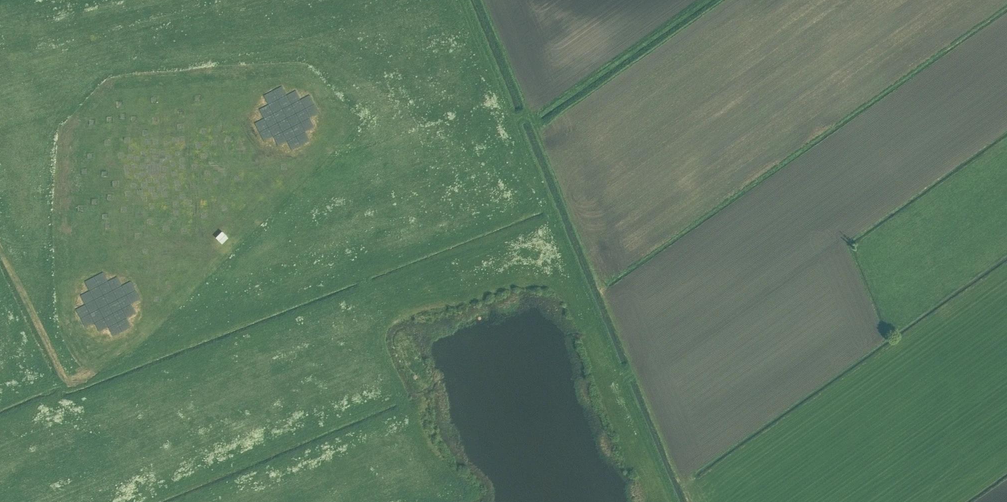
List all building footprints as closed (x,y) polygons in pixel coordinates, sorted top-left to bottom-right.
[(264,118),(254,122),(264,141),(273,136),(278,145),(287,141),(291,150),(310,140),(305,131),(314,126),(310,117),(319,113),(309,94),(300,99),(295,90),(286,94),(282,85),(263,95),(268,104),(259,109),(264,118)] [(228,238),(222,231),(216,237),(222,244),(228,238)] [(85,304),(76,309),(85,327),(94,322),(99,331),(108,327),(113,336),(131,326),(126,317),(136,313),(131,303),(140,299),(131,280),(122,285),(117,276),(108,281),(103,271),(85,281),(89,290),(80,295),(85,304)]
